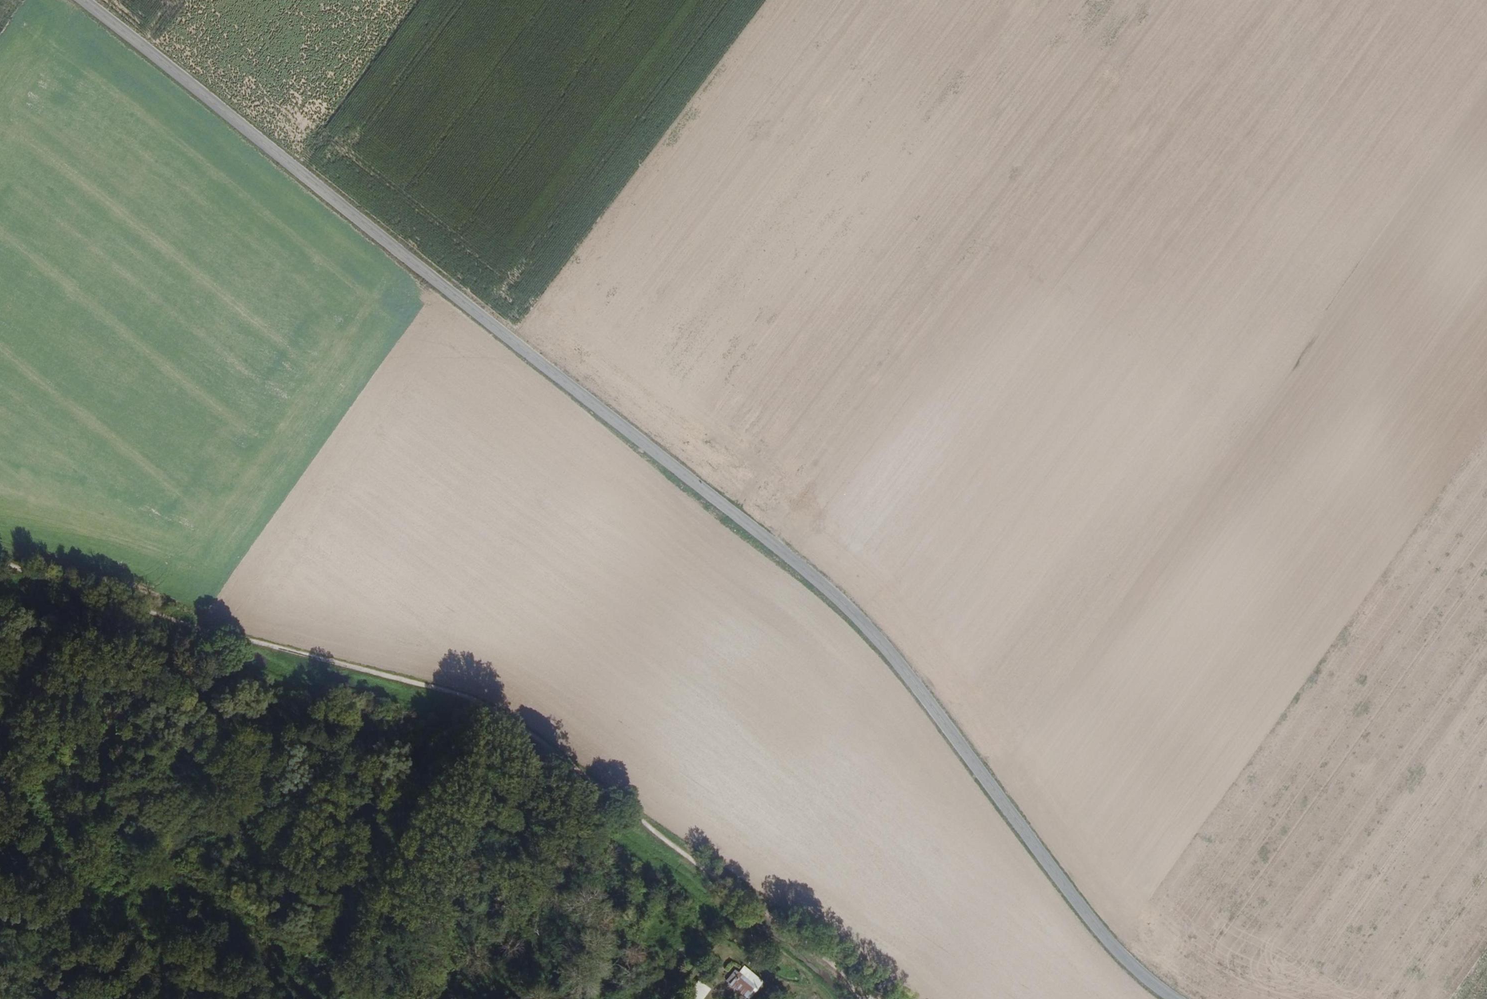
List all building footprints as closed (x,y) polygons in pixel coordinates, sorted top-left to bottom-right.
[(724,982),(749,998),(751,998),(760,987),(734,969),(724,982)] [(710,988),(699,979),(683,998),(702,998),(710,988)]
